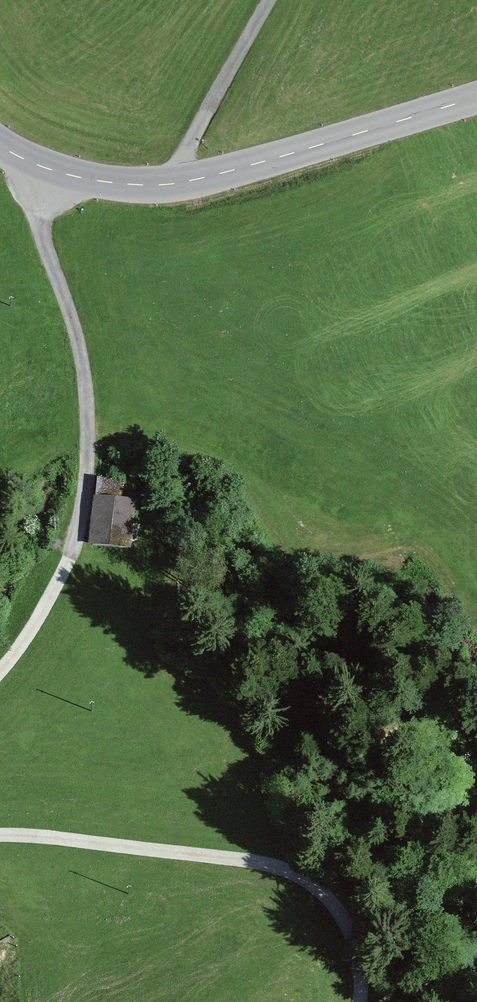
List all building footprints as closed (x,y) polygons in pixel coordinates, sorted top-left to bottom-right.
[(122,482),(99,480),(94,540),(134,543),(138,497),(120,496),(122,482)]
